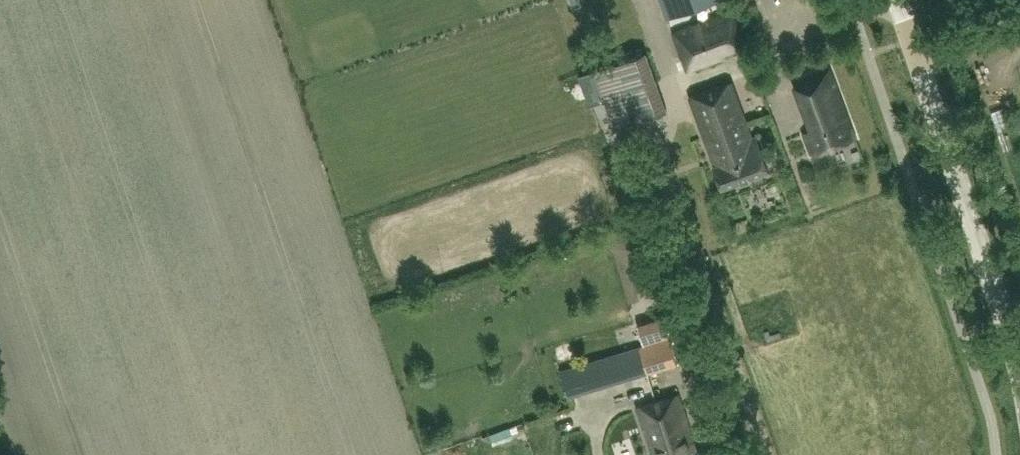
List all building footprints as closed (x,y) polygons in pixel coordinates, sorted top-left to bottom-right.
[(669,18),(719,0),(663,0),(669,18)] [(733,12),(675,32),(688,70),(746,51),(733,12)] [(646,53),(596,70),(617,128),(667,111),(646,53)] [(795,81),(813,130),(804,133),(812,153),(856,137),(830,68),(795,81)] [(708,136),(746,122),(730,79),(692,93),(708,136)] [(746,122),(708,136),(719,165),(714,167),(722,188),(769,171),(756,136),(752,137),(746,122)] [(664,233),(661,222),(652,225),(656,235),(664,233)] [(641,346),(647,371),(679,361),(666,316),(639,324),(645,345),(641,346)] [(686,321),(689,330),(695,328),(692,319),(686,321)] [(647,371),(641,346),(561,370),(568,395),(602,385),(647,371)] [(656,401),(656,403),(670,443),(668,443),(672,454),(699,454),(679,394),(656,401)] [(656,401),(638,407),(654,454),(672,454),(668,443),(670,443),(656,403),(656,401)]
